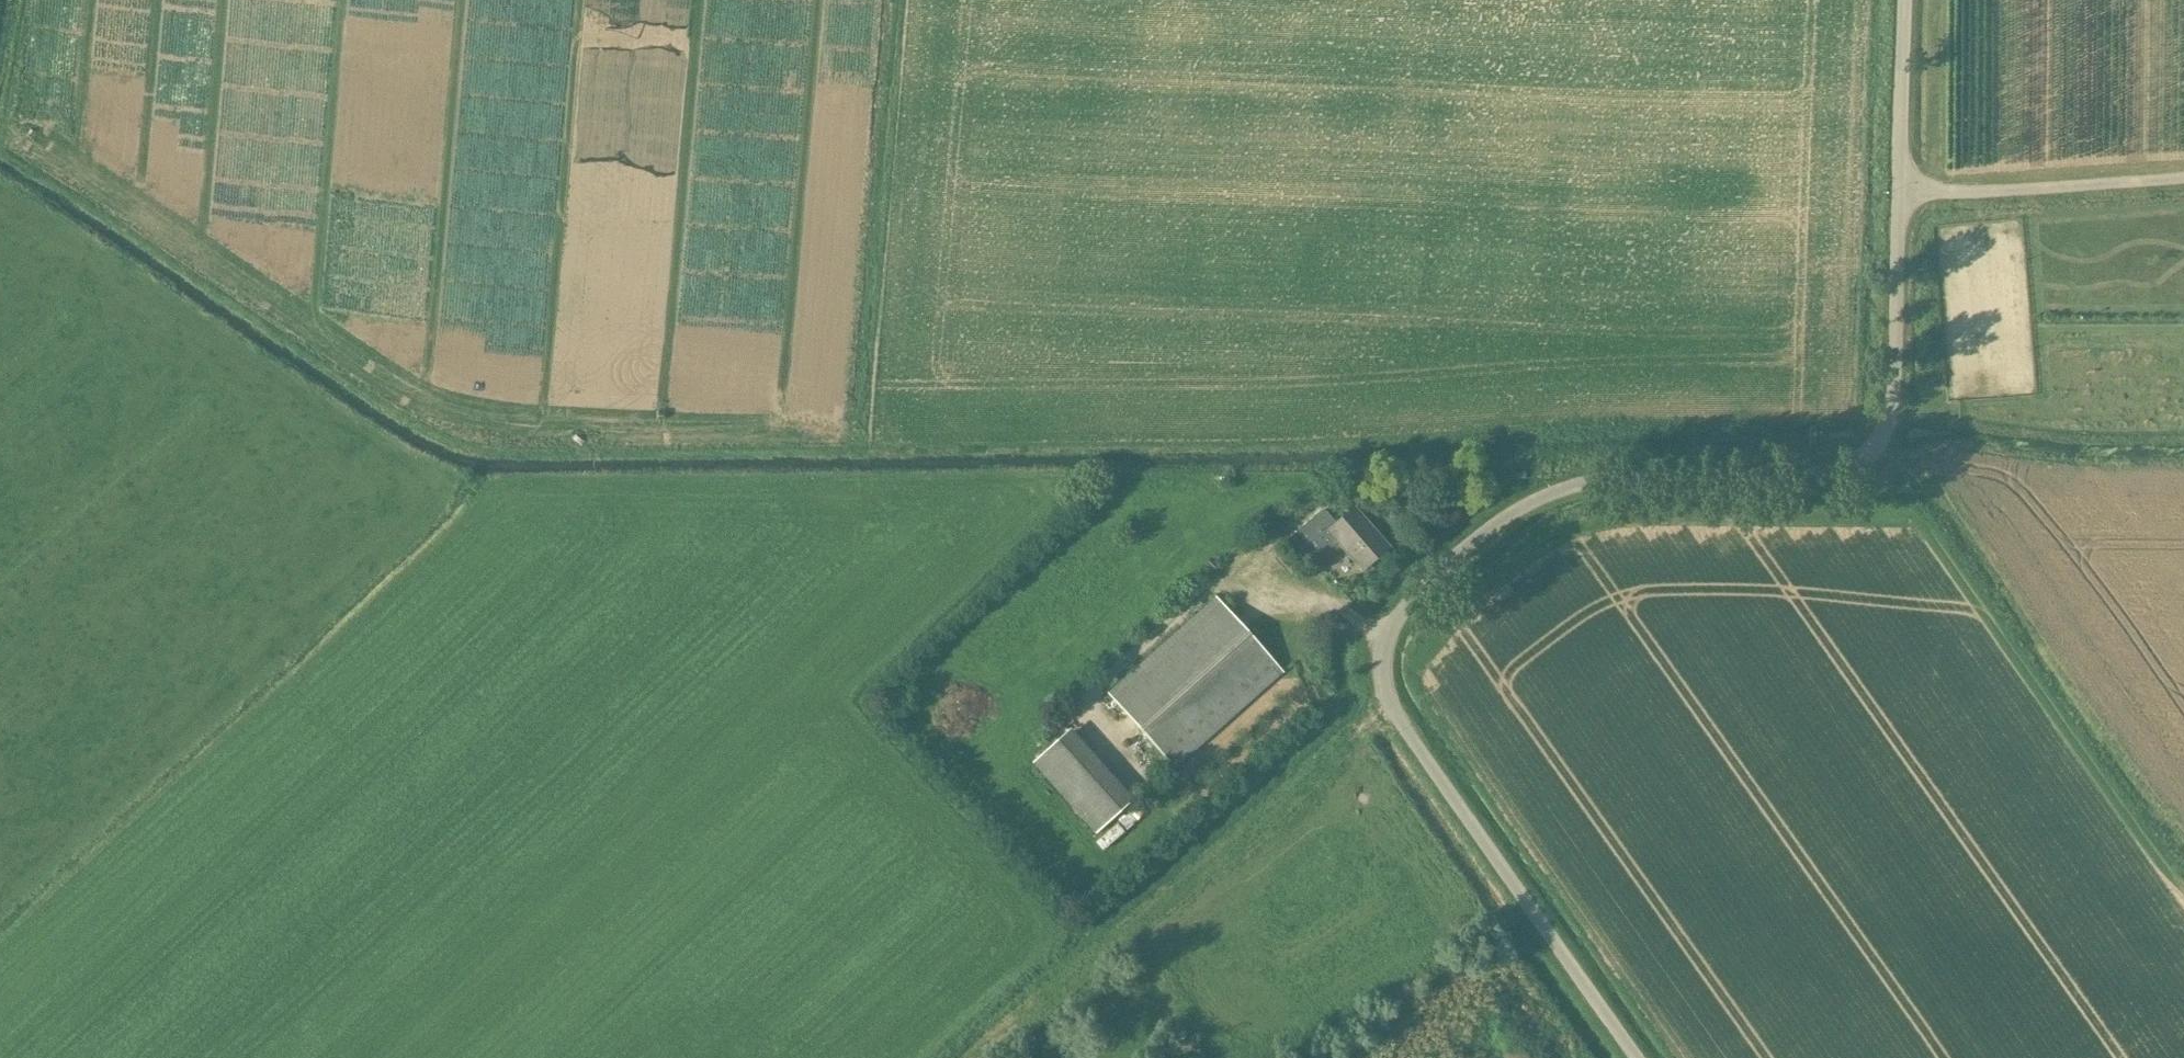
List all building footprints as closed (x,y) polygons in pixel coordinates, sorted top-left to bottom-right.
[(1326,555),(1338,545),(1362,572),(1389,548),(1354,508),(1336,524),(1326,513),(1319,513),(1283,545),(1302,567),(1319,553),(1321,556),(1326,555)] [(1107,693),(1175,770),(1284,673),(1216,596),(1107,693)] [(1085,833),(1124,803),(1066,726),(1026,757),(1085,833)]
